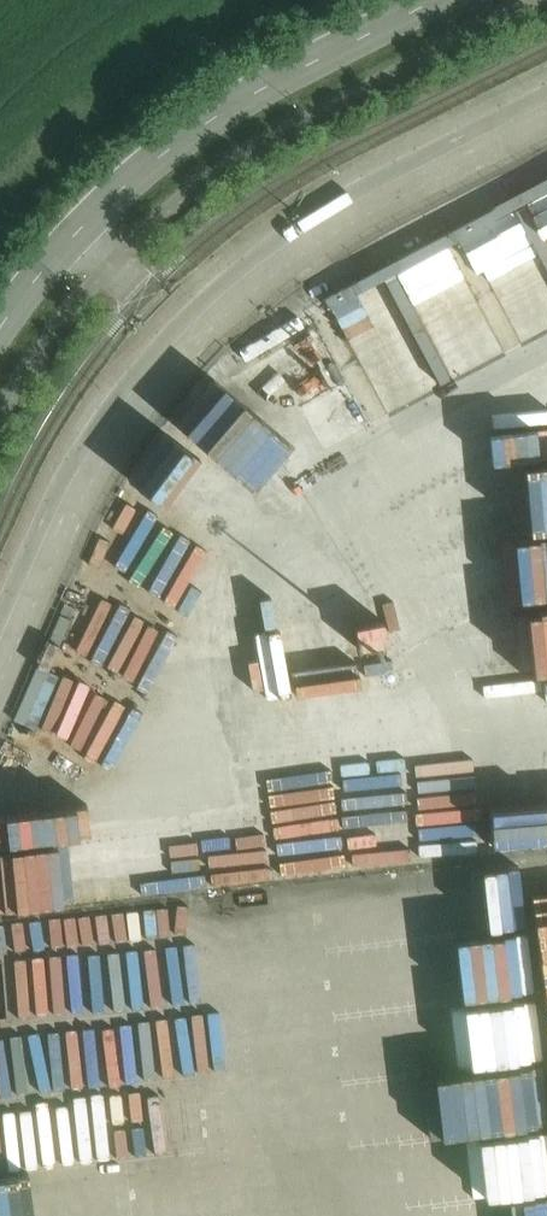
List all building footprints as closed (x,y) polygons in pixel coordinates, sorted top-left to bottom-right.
[(450,245),(327,286),(344,336),(408,315),(413,330),(431,324),(450,383),(504,366),(479,292),(450,301),(453,310),(446,313),(451,328),(473,321),(476,330),(451,338),(442,311),(449,308),(441,282),(461,276),(450,245)] [(393,642),(447,620),(424,565),(368,588),(374,603),(318,626),(332,659),(390,635),(393,642)] [(86,930),(91,989),(209,979),(204,920),(86,930)] [(8,1195),(7,1183),(0,1183),(0,1196),(8,1195)]
